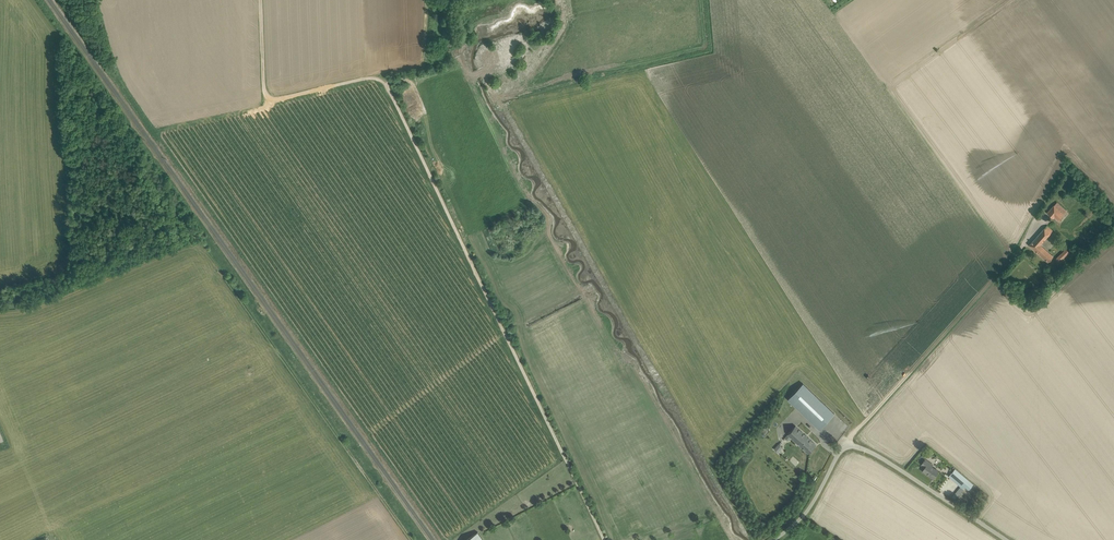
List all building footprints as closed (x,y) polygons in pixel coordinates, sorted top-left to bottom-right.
[(1047,212),(1054,218),(1055,217),(1058,220),(1067,210),(1057,202),(1054,205),(1054,204),(1047,212)] [(1029,245),(1048,262),(1053,256),(1040,244),(1053,230),(1047,225),(1029,245)] [(1056,258),(1060,262),(1070,252),(1066,248),(1056,258)] [(803,383),(788,399),(820,429),(835,413),(803,383)] [(791,437),(809,453),(816,445),(796,425),(788,434),(785,437),(789,440),(791,437)] [(778,452),(783,447),(779,443),(774,448),(778,452)] [(925,459),(921,465),(925,467),(923,471),(934,478),(938,471),(932,466),(933,465),(925,459)] [(955,468),(954,469),(951,474),(969,489),(973,484),(955,468)] [(466,539),(484,539),(478,532),(466,539)]
